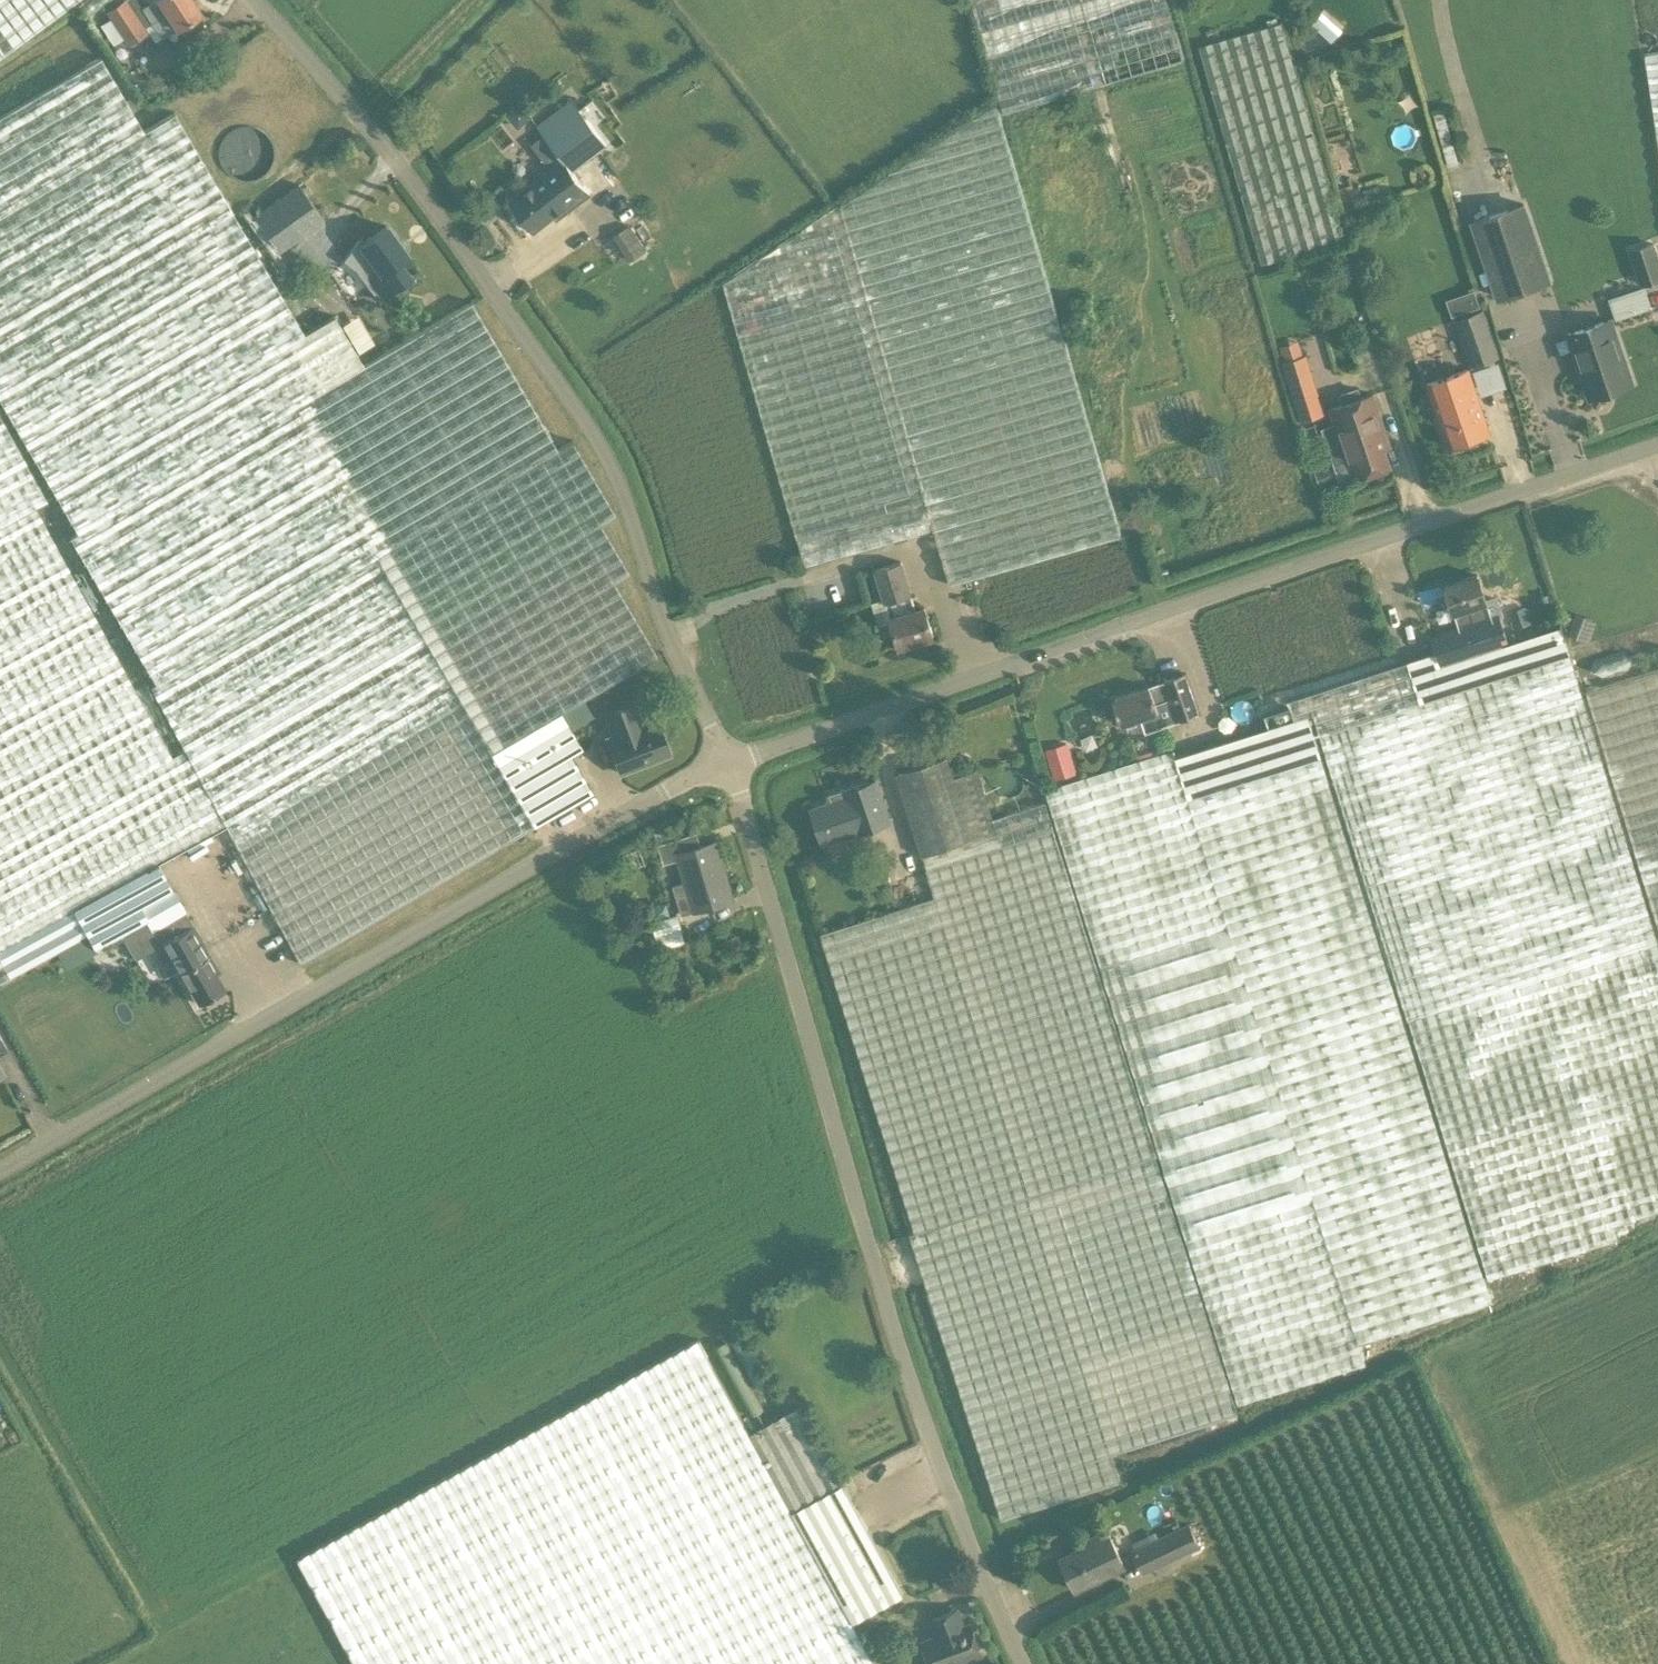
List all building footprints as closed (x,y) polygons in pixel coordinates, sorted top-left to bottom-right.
[(77,0),(0,0),(0,57),(77,0)] [(135,14),(125,0),(107,12),(127,44),(146,31),(135,14)] [(151,22),(162,38),(201,11),(194,0),(155,0),(142,9),(151,22)] [(1002,113),(1183,62),(1176,37),(1165,0),(970,0),(1002,113)] [(1305,104),(1282,22),(1197,46),(1228,149),(1246,212),(1261,265),(1306,252),(1344,240),(1323,162),(1305,104)] [(1643,54),(1657,149),(1657,52),(1643,54)] [(153,684),(151,685),(178,737),(186,750),(225,826),(264,895),(288,940),(301,960),(339,939),(423,890),(466,865),(533,827),(591,793),(566,749),(589,736),(580,721),(571,706),(588,696),(628,673),(656,656),(613,583),(628,574),(599,524),(615,515),(572,442),(558,450),(472,301),(364,364),(335,315),(304,333),(175,111),(143,130),(100,56),(0,113),(0,402),(76,533),(68,537),(153,684)] [(605,145),(579,111),(577,109),(570,100),(537,126),(544,135),(557,151),(563,160),(510,201),(533,230),(552,215),(555,220),(589,193),(571,171),(605,145)] [(990,106),(848,200),(822,216),(777,246),(721,282),(728,303),(752,388),(776,470),(804,566),(825,561),(838,557),(881,545),(932,530),(949,585),(1121,536),(1114,511),(1101,467),(1091,431),(1079,388),(1059,322),(1021,190),(1006,139),(996,104),(990,106)] [(272,152),(272,150),(271,142),(269,137),(266,132),(262,128),(257,126),(252,124),(248,123),(243,123),(236,124),(230,127),(227,130),(223,135),(220,139),(218,149),(218,153),(219,159),(221,163),(224,167),(228,171),(232,174),(236,176),(243,177),(248,177),(254,176),(259,174),(264,170),(268,165),(270,161),(272,152)] [(257,212),(281,248),(298,236),(294,232),(306,223),(310,228),(326,217),(302,181),(257,212)] [(1475,218),(1500,297),(1550,281),(1525,202),(1475,218)] [(358,267),(382,300),(413,278),(400,260),(407,254),(386,225),(360,244),(357,242),(363,235),(361,234),(344,256),(358,267)] [(629,226),(613,237),(628,262),(646,251),(629,226)] [(1643,284),(1657,278),(1657,259),(1653,243),(1631,250),(1643,284)] [(1616,319),(1651,307),(1644,287),(1610,299),(1616,319)] [(1499,357),(1482,311),(1454,320),(1471,368),(1499,357)] [(1610,319),(1568,334),(1589,397),(1632,382),(1610,319)] [(1324,414),(1311,370),(1306,354),(1305,355),(1288,360),(1281,362),(1286,378),(1301,422),(1324,414)] [(1467,370),(1427,384),(1448,446),(1489,432),(1467,370)] [(1390,447),(1371,394),(1360,398),(1357,389),(1339,395),(1342,404),(1329,409),(1335,424),(1321,429),(1334,465),(1353,458),(1360,477),(1362,476),(1366,478),(1373,476),(1375,472),(1390,466),(1384,449),(1390,447)] [(0,414),(0,975),(87,931),(94,945),(102,940),(146,918),(148,921),(181,901),(172,888),(158,863),(176,853),(178,858),(191,851),(189,846),(214,832),(225,826),(186,750),(173,757),(118,658),(36,508),(48,502),(0,414)] [(900,562),(874,570),(898,648),(933,637),(923,608),(915,610),(900,562)] [(1440,664),(1508,642),(1498,615),(1491,617),(1477,575),(1444,586),(1453,614),(1454,613),(1459,628),(1432,638),(1436,651),(1440,664)] [(1311,713),(1313,718),(1332,780),(1349,835),(1368,894),(1383,942),(1418,1054),(1446,1143),(1466,1208),(1487,1277),(1551,1258),(1616,1238),(1613,1225),(1657,1210),(1657,945),(1657,942),(1628,850),(1585,708),(1559,626),(1508,642),(1440,664),(1436,651),(1409,660),(1361,676),(1306,694),(1288,700),(1294,718),(1311,713)] [(1584,692),(1595,726),(1617,798),(1657,933),(1657,668),(1584,692)] [(1112,699),(1121,724),(1140,717),(1144,731),(1198,712),(1185,673),(1161,682),(1162,684),(1147,689),(1146,687),(1112,699)] [(604,712),(613,735),(606,738),(619,772),(669,753),(655,719),(641,724),(632,701),(604,712)] [(1378,941),(1329,786),(1307,716),(1238,738),(1175,757),(1172,750),(1104,771),(1044,790),(1070,873),(1093,944),(1117,1017),(1137,1081),(1155,1137),(1176,1206),(1194,1263),(1237,1402),(1295,1384),(1364,1363),(1359,1342),(1427,1321),(1490,1301),(1425,1092),(1392,988),(1378,941)] [(1089,941),(1044,803),(1044,802),(992,818),(976,770),(954,777),(946,757),(894,773),(926,870),(924,871),(933,897),(819,934),(822,943),(836,984),(857,1050),(876,1109),(891,1158),(907,1209),(914,1231),(910,1233),(925,1283),(953,1372),(979,1454),(1000,1518),(1065,1497),(1119,1479),(1111,1453),(1174,1433),(1238,1412),(1200,1292),(1178,1224),(1160,1167),(1141,1104),(1121,1044),(1103,982),(1089,942),(1089,941)] [(809,810),(819,836),(854,824),(858,833),(890,822),(874,780),(830,795),(832,802),(809,810)] [(679,858),(685,881),(673,885),(682,915),(726,902),(717,871),(722,869),(714,843),(696,848),(692,834),(657,844),(663,863),(679,858)] [(181,901),(148,921),(122,935),(135,958),(163,942),(198,1002),(225,987),(216,972),(219,970),(203,941),(181,901)] [(868,1534),(798,1406),(747,1433),(696,1340),(295,1559),(353,1663),(873,1663),(850,1622),(901,1595),(868,1534)] [(1186,1522),(1132,1548),(1142,1570),(1197,1545),(1186,1522)] [(1092,1538),(1059,1555),(1074,1587),(1108,1570),(1107,1567),(1121,1560),(1107,1528),(1091,1535),(1092,1538)] [(982,1653),(970,1623),(963,1625),(956,1609),(931,1619),(938,1636),(924,1641),(933,1663),(954,1663),(982,1653)]
